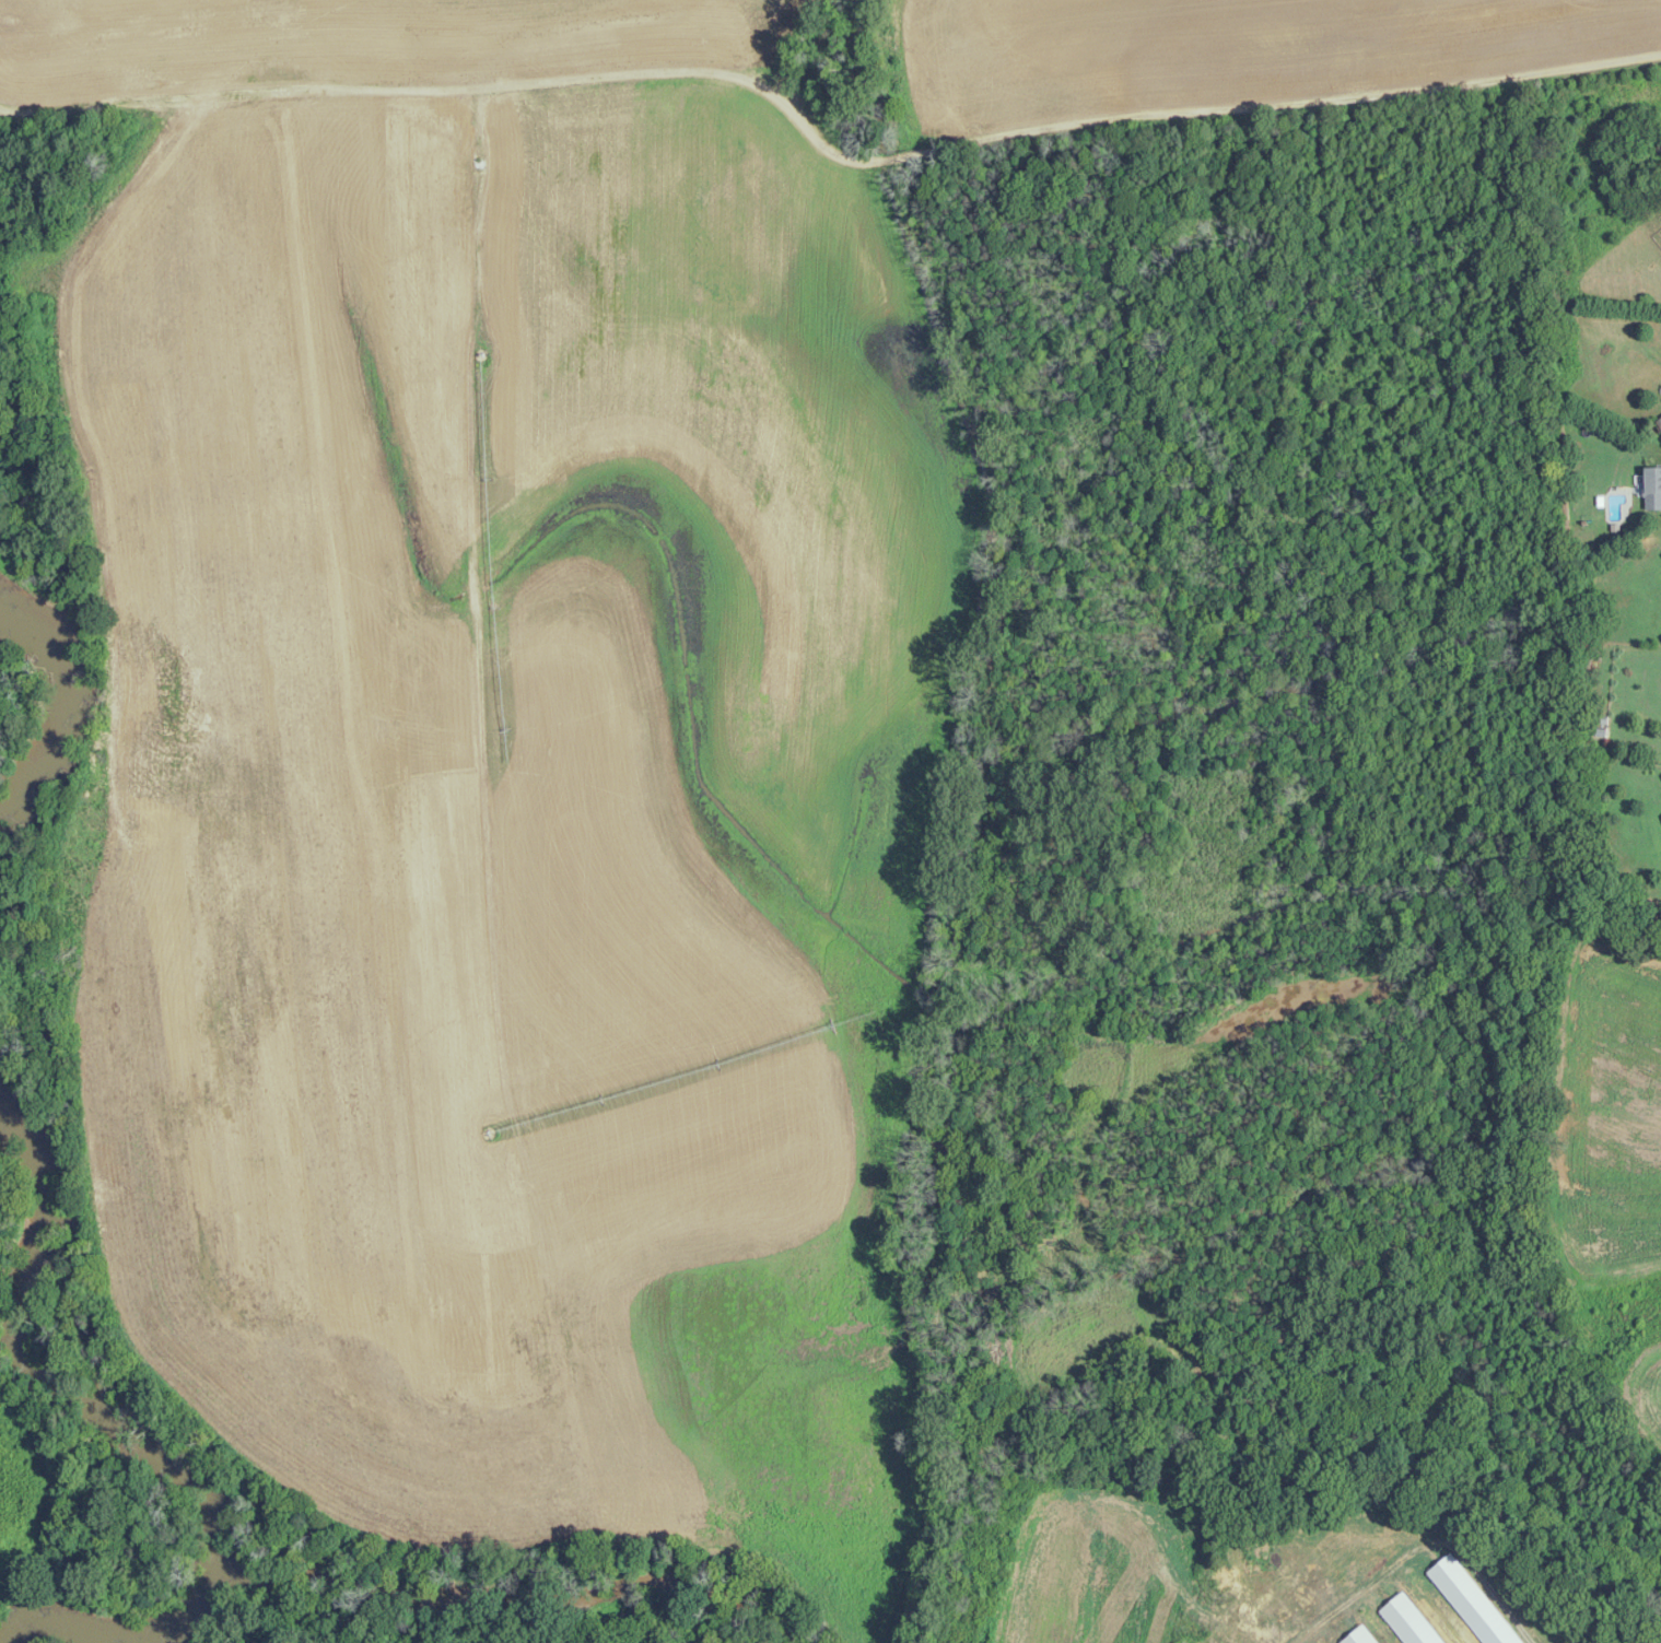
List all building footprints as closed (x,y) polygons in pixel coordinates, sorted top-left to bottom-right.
[(1646,467),(1646,510),(1660,510),(1660,467),(1646,467)]
